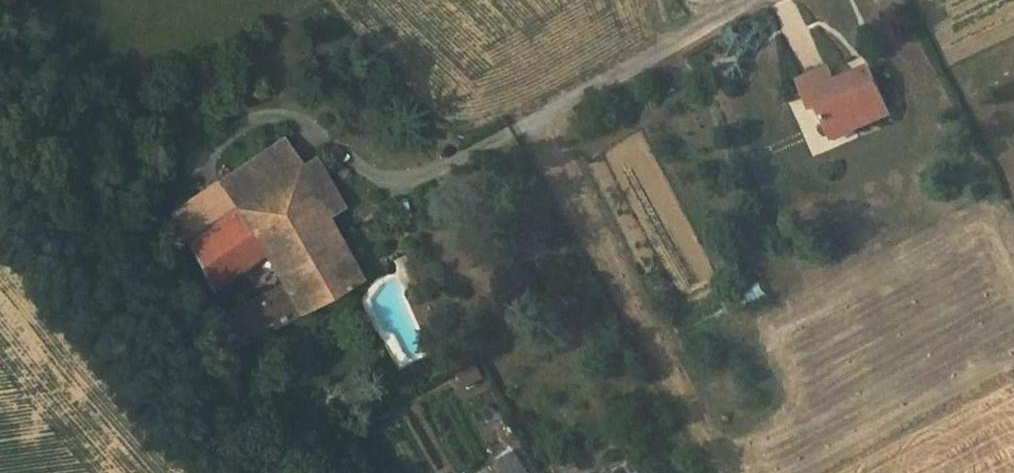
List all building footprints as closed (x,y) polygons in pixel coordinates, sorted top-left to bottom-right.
[(830,66),(798,79),(811,109),(818,106),(823,104),(826,113),(821,115),(829,132),(853,122),(855,127),(889,113),(869,67),(848,75),(851,81),(838,87),(835,80),(830,66)] [(848,75),(835,80),(838,87),(851,81),(848,75)] [(823,104),(818,106),(821,115),(826,113),(823,104)] [(853,122),(829,132),(831,137),(855,127),(853,122)] [(678,295),(713,280),(645,131),(611,146),(678,295)] [(282,139),(217,181),(235,208),(274,182),(299,166),(282,139)] [(299,166),(274,182),(289,208),(310,194),(324,217),(341,206),(313,158),(299,166)] [(217,181),(195,196),(213,223),(235,208),(217,181)] [(195,196),(169,212),(184,240),(209,288),(264,251),(251,232),(289,208),(274,182),(235,208),(213,223),(195,196)] [(289,208),(251,232),(264,251),(282,283),(344,251),(324,217),(310,194),(289,208)] [(259,294),(222,313),(237,342),(360,278),(344,251),(282,283),(285,288),(262,300),(259,294)] [(748,305),(766,294),(759,282),(741,292),(748,305)] [(282,283),(259,294),(262,300),(285,288),(282,283)] [(477,365),(461,373),(468,387),(484,377),(477,365)] [(481,472),(528,472),(515,452),(496,463),(481,472)]
